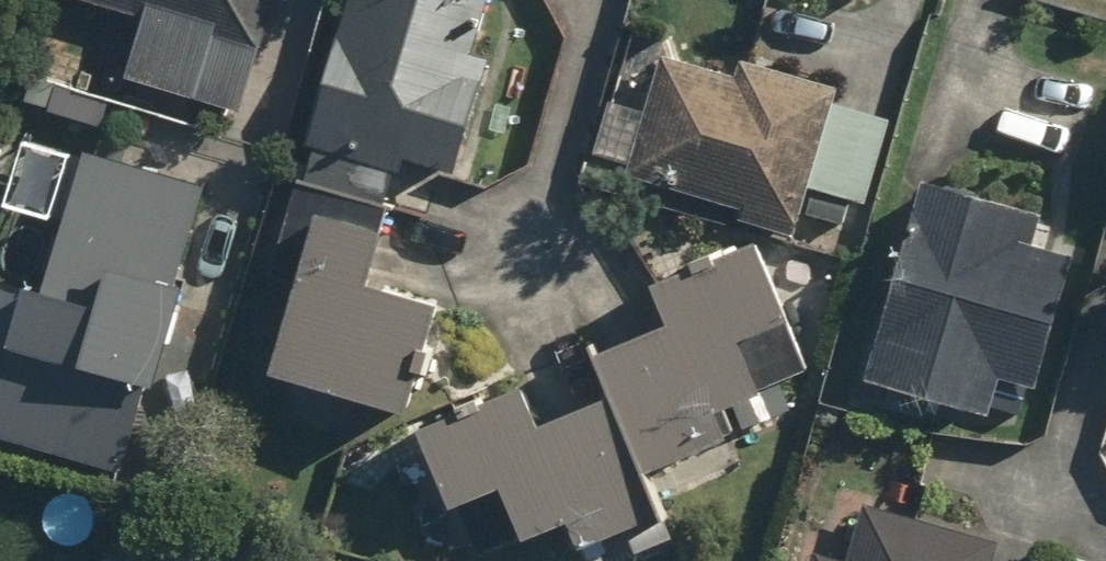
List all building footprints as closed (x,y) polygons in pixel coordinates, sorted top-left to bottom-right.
[(96,128),(107,88),(227,121),(260,0),(48,0),(19,107),(96,128)] [(301,127),(296,148),(307,151),(298,187),(384,209),(397,158),(454,174),(486,51),(467,46),(478,0),(376,0),(371,17),(333,7),(301,127)] [(657,55),(626,181),(790,232),(803,191),(818,195),(810,219),(838,227),(845,204),(856,207),(881,127),(824,109),(832,82),(736,53),(729,77),(657,55)] [(9,202),(58,215),(35,303),(3,294),(0,307),(0,441),(120,474),(199,182),(27,136),(9,202)] [(909,184),(851,383),(978,421),(989,382),(1029,393),(1069,260),(1020,246),(1028,219),(909,184)] [(351,283),(364,236),(303,218),(258,377),(395,415),(426,304),(351,283)] [(593,358),(644,471),(712,442),(701,418),(758,392),(733,336),(775,318),(744,249),(628,301),(643,335),(593,358)] [(480,491),(486,488),(515,550),(560,529),(575,560),(649,527),(590,401),(528,430),(507,385),(396,438),(432,514),(480,491)] [(798,560),(992,560),(996,547),(856,508),(841,560),(800,549),(798,560)]
